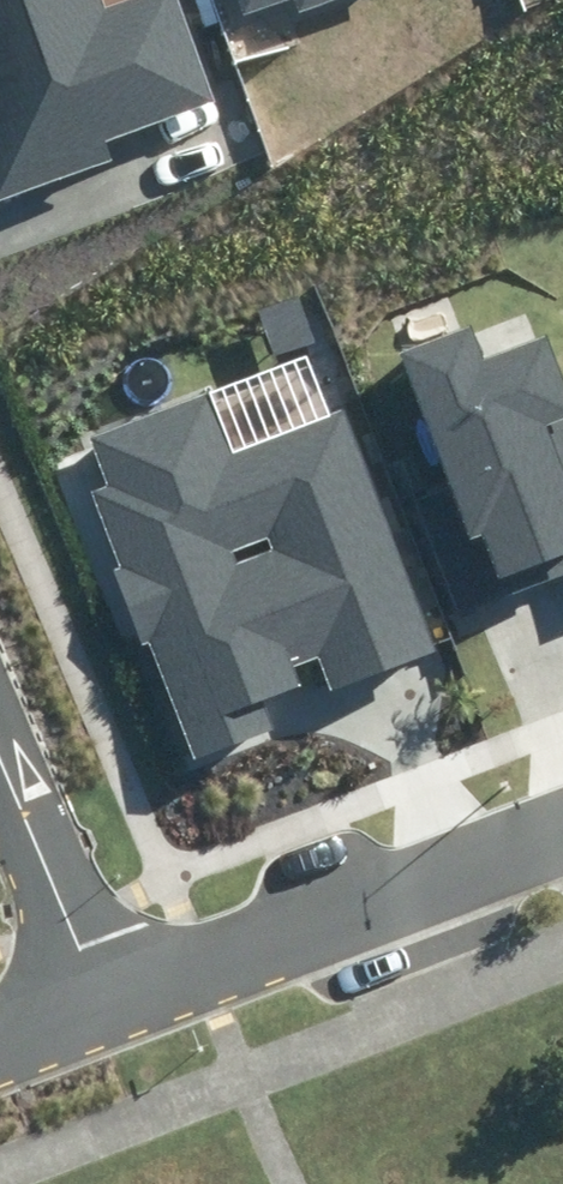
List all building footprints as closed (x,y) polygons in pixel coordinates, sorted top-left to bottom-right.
[(114,160),(106,138),(213,99),(176,0),(140,0),(101,14),(96,0),(0,0),(0,202),(114,160)] [(243,14),(282,0),(238,0),(243,14)] [(294,14),(334,0),(290,0),(294,14)] [(562,405),(562,357),(554,334),(484,361),(472,329),(404,355),(493,588),(562,562),(562,533),(520,421),(562,405)] [(210,390),(63,445),(182,758),(275,724),(265,697),(325,675),(332,695),(434,657),(342,414),(235,455),(210,390)] [(562,533),(562,405),(520,421),(562,533)]
